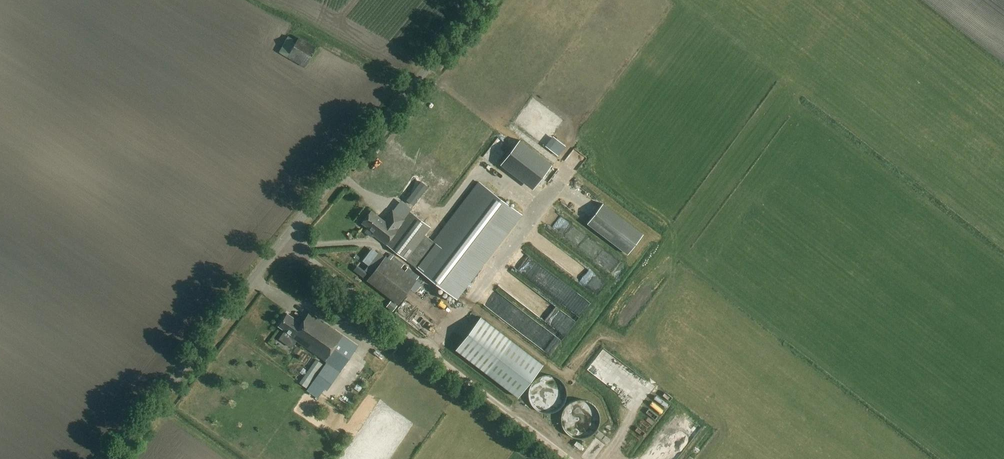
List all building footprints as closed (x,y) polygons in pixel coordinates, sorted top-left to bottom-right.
[(297,42),(288,37),(279,52),(305,67),(316,47),(300,37),(297,42)] [(514,148),(498,168),(531,192),(546,172),(514,148)] [(520,216),(477,184),(434,242),(424,234),(430,227),(410,211),(404,219),(393,210),(384,221),(371,211),(362,222),(375,232),(373,234),(457,299),(520,216)] [(566,214),(570,205),(562,201),(558,211),(566,214)] [(418,280),(386,256),(367,280),(399,305),(411,289),(415,292),(421,285),(417,281),(418,280)] [(565,264),(559,271),(565,276),(571,269),(565,264)] [(501,273),(496,286),(505,289),(510,276),(501,273)] [(575,300),(566,317),(579,324),(589,307),(575,300)] [(358,346),(309,312),(302,323),(287,313),(279,326),(292,335),(291,337),(340,371),(358,346)] [(544,365),(481,317),(457,349),(519,397),(544,365)] [(551,334),(564,342),(569,334),(556,326),(551,334)] [(549,360),(558,349),(531,327),(522,339),(549,360)] [(438,393),(454,402),(460,393),(444,383),(438,393)] [(612,443),(623,451),(626,446),(616,438),(612,443)]
